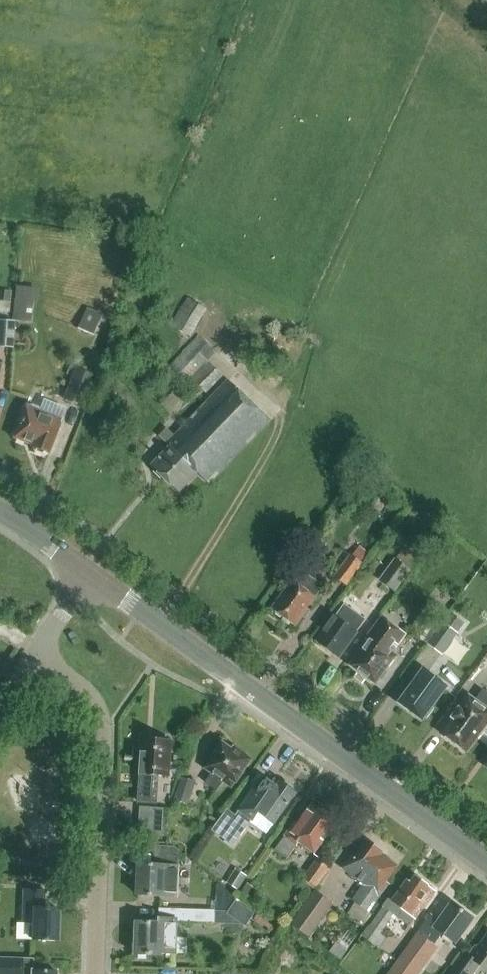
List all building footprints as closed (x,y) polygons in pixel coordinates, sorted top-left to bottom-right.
[(33,285),(14,284),(11,318),(30,320),(33,285)] [(207,310),(188,297),(170,324),(189,336),(207,310)] [(93,335),(103,314),(87,308),(77,329),(93,335)] [(11,346),(13,321),(0,320),(0,345),(11,346)] [(200,335),(171,365),(184,378),(186,375),(206,394),(223,375),(209,361),(217,352),(200,335)] [(80,406),(91,376),(75,369),(63,399),(80,406)] [(209,484),(270,421),(228,381),(167,445),(169,447),(151,466),(155,470),(153,472),(161,480),(163,477),(180,493),(198,474),(209,484)] [(168,413),(184,399),(176,389),(160,403),(168,413)] [(47,454),(60,420),(37,411),(37,409),(31,406),(29,408),(25,406),(12,439),(30,446),(29,447),(31,448),(33,451),(42,455),(45,453),(47,454)] [(421,555),(406,544),(380,581),(395,591),(421,555)] [(352,555),(351,554),(334,576),(346,586),(364,563),(361,561),(368,552),(360,545),(352,555)] [(313,597),(320,587),(302,574),(295,585),(292,582),(272,609),(275,611),(276,616),(281,619),(285,618),(296,626),(316,599),(313,597)] [(345,605),(340,611),(318,642),(339,657),(366,620),(345,605)] [(427,643),(441,654),(464,624),(449,613),(427,643)] [(366,640),(369,643),(352,667),(363,675),(363,677),(369,682),(372,682),(375,684),(386,668),(390,667),(394,661),(393,659),(396,655),(389,650),(401,633),(382,619),(366,640)] [(422,720),(445,688),(423,672),(400,704),(422,720)] [(482,692),(475,701),(469,696),(442,735),(466,752),(477,735),(480,735),(484,730),(484,727),(486,723),(486,695),(482,692)] [(143,753),(142,753),(139,802),(153,803),(154,775),(169,776),(171,741),(167,741),(165,738),(158,737),(156,740),(144,740),(143,753)] [(240,773),(250,760),(245,757),(246,754),(240,749),(237,751),(233,748),(231,750),(223,745),(207,767),(213,772),(205,783),(216,791),(224,780),(231,785),(235,780),(236,782),(241,774),(240,773)] [(185,804),(194,781),(182,777),(174,800),(185,804)] [(260,814),(272,823),(274,825),(297,794),(294,792),(294,790),(292,787),(291,786),(289,784),(287,784),(285,783),(283,783),(281,782),(277,787),(267,780),(259,792),(255,789),(235,815),(227,809),(212,829),(233,844),(251,819),(254,822),(260,814)] [(323,836),(334,821),(331,819),(333,817),(323,809),(321,812),(312,805),(297,825),(295,823),(275,850),(286,859),(299,843),(315,854),(324,841),(323,836)] [(140,807),(139,821),(138,835),(163,837),(163,822),(164,822),(165,808),(140,807)] [(371,914),(369,912),(389,884),(387,882),(398,867),(381,855),(382,853),(367,842),(354,859),(352,857),(343,869),(365,885),(353,901),(355,902),(347,913),(363,925),(371,914)] [(177,897),(178,880),(179,850),(173,846),(156,845),(155,860),(164,860),(164,865),(139,864),(137,895),(177,897)] [(330,868),(317,859),(303,878),(315,888),(330,868)] [(246,874),(235,867),(226,881),(237,888),(246,874)] [(392,901),(389,899),(388,898),(361,936),(379,948),(386,938),(381,933),(394,914),(411,926),(436,892),(428,887),(429,886),(416,877),(412,884),(407,880),(392,901)] [(255,886),(247,880),(240,890),(248,895),(255,886)] [(56,941),(58,909),(44,908),(44,890),(23,889),(22,923),(32,923),(31,940),(56,941)] [(314,891),(291,924),(310,937),(333,904),(314,891)] [(423,956),(432,942),(436,944),(443,934),(456,944),(474,919),(452,903),(439,922),(431,916),(419,932),(417,931),(387,973),(416,973),(427,959),(423,956)] [(159,908),(159,918),(159,922),(136,921),(135,955),(161,955),(162,953),(176,954),(177,921),(214,923),(215,910),(159,908)] [(346,937),(337,950),(346,956),(355,943),(346,937)] [(480,966),(486,971),(486,937),(479,947),(476,947),(470,955),(467,952),(451,973),(474,973),(480,966)] [(21,958),(0,957),(0,973),(55,973),(55,971),(30,970),(31,959),(21,958)]
